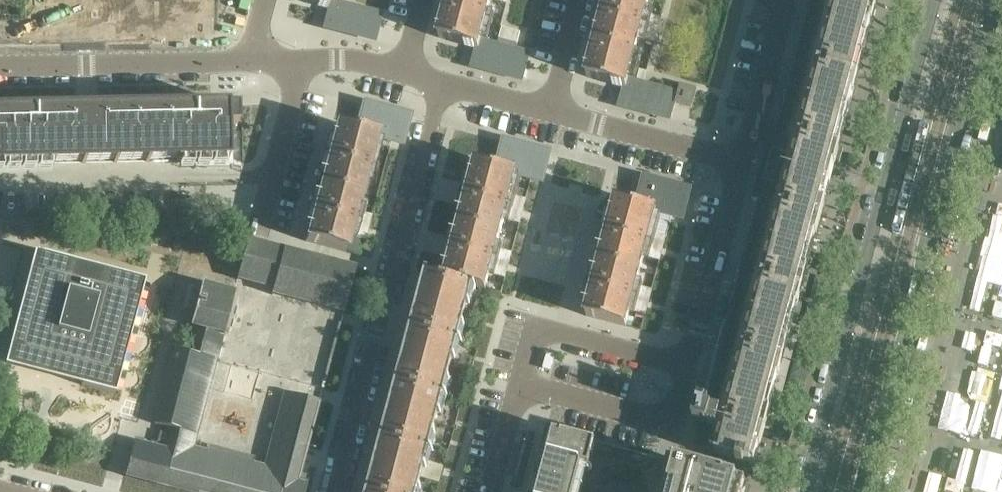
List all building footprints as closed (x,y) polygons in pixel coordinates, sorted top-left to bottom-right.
[(317,5),(317,7),(326,9),(327,8),(329,8),(330,9),(332,1),(333,0),(297,0),(317,5)] [(448,3),(487,13),(491,0),(449,0),(448,3)] [(596,42),(635,52),(639,38),(642,25),(646,13),(649,0),(607,0),(604,10),(600,9),(597,18),(601,20),(596,42)] [(831,166),(875,0),(808,0),(812,1),(778,130),(772,128),(766,149),(795,156),(787,187),(758,179),(753,200),(759,202),(704,408),(698,406),(694,423),(700,425),(693,449),(738,461),(737,464),(744,466),(745,462),(752,464),(755,451),(756,446),(831,166)] [(325,25),(324,27),(337,30),(344,4),(341,4),(332,1),(330,9),(329,8),(329,11),(325,25)] [(445,12),(439,38),(465,45),(465,46),(475,49),(475,47),(477,48),(478,48),(480,40),(487,13),(448,3),(444,2),(441,11),(445,12)] [(344,4),(337,30),(349,33),(356,7),(348,5),(344,4)] [(356,7),(349,33),(361,36),(368,10),(367,10),(356,7)] [(368,10),(361,36),(375,40),(375,38),(381,14),(368,10)] [(642,25),(639,38),(655,42),(658,29),(661,17),(646,13),(642,25)] [(502,27),(499,39),(517,43),(521,32),(502,27)] [(499,39),(497,45),(504,47),(516,50),(517,43),(499,39)] [(472,64),(472,66),(485,69),(492,43),(480,40),(478,48),(477,48),(476,50),(473,64),(472,64)] [(593,51),(586,77),(613,84),(612,85),(622,88),(622,86),(625,87),(626,87),(628,79),(635,52),(596,42),(595,42),(591,41),(589,50),(593,51)] [(492,43),(485,69),(497,72),(504,47),(497,45),(496,45),(492,43)] [(504,47),(497,72),(509,76),(516,50),(504,47)] [(516,50),(509,76),(523,79),(523,77),(528,57),(529,53),(516,50)] [(640,70),(637,82),(639,82),(643,84),(646,75),(647,72),(640,70)] [(620,103),(619,105),(632,108),(639,82),(637,82),(628,79),(626,87),(625,87),(620,103)] [(639,82),(632,108),(644,111),(651,86),(644,84),(643,84),(639,82)] [(681,85),(676,103),(692,107),(697,89),(681,85)] [(651,86),(644,111),(656,115),(663,89),(651,86)] [(663,89),(656,115),(670,118),(671,117),(670,116),(674,102),(677,92),(663,89)] [(360,115),(356,130),(376,136),(375,137),(391,141),(403,144),(410,118),(410,117),(363,104),(360,115)] [(14,109),(14,108),(1,108),(1,112),(0,112),(0,165),(52,164),(52,154),(179,152),(179,162),(228,160),(228,125),(237,124),(237,107),(227,107),(227,105),(14,109)] [(322,178),(320,186),(360,197),(375,137),(376,136),(356,130),(336,125),(332,140),(329,154),(325,153),(322,163),(326,164),(322,178)] [(503,141),(496,167),(516,173),(516,174),(531,178),(533,178),(542,181),(543,181),(550,154),(503,141)] [(467,201),(461,223),(500,234),(504,219),(511,195),(516,174),(516,173),(496,167),(477,162),(469,192),(465,191),(463,200),(467,201)] [(643,179),(636,205),(656,210),(656,211),(671,215),(683,218),(690,191),(644,178),(643,179)] [(305,241),(305,242),(346,252),(347,247),(346,247),(349,236),(356,212),(360,197),(320,186),(318,194),(314,209),(310,207),(308,217),(312,218),(308,232),(306,239),(305,241)] [(511,195),(504,219),(520,223),(521,217),(523,211),(526,199),(511,195)] [(606,238),(601,261),(640,271),(644,256),(650,232),(656,211),(656,210),(636,205),(617,200),(609,229),(605,228),(603,237),(606,238)] [(356,212),(349,236),(365,240),(367,233),(368,229),(371,216),(356,212)] [(452,255),(446,279),(471,285),(486,289),(490,273),(496,249),(500,234),(461,223),(455,246),(451,245),(448,254),(452,255)] [(650,232),(644,256),(660,260),(661,254),(663,248),(666,236),(650,232)] [(344,313),(356,267),(354,267),(354,270),(248,242),(249,239),(247,239),(237,276),(273,286),(272,292),(343,310),(342,313),(344,313)] [(496,249),(490,273),(505,277),(507,270),(509,264),(512,253),(496,249)] [(123,362),(137,309),(145,280),(72,261),(64,259),(35,251),(6,361),(25,366),(70,378),(77,380),(77,379),(82,381),(81,385),(115,394),(117,389),(121,370),(123,362)] [(586,313),(586,316),(626,327),(626,326),(627,322),(630,310),(636,286),(640,271),(601,261),(595,283),(591,282),(588,291),(592,292),(587,313),(586,313)] [(420,307),(414,329),(457,341),(464,313),(471,285),(446,279),(444,278),(437,276),(429,274),(423,297),(422,300),(420,306),(420,307)] [(217,360),(220,346),(222,341),(224,333),(234,294),(215,289),(205,286),(196,284),(186,323),(197,326),(194,334),(191,333),(188,344),(191,345),(189,352),(179,350),(177,349),(157,425),(159,425),(170,428),(168,434),(165,433),(162,444),(165,445),(164,450),(153,448),(134,443),(126,474),(125,476),(126,477),(127,474),(155,482),(155,483),(168,487),(168,485),(195,491),(196,491),(207,453),(204,452),(193,449),(197,434),(194,433),(214,360),(217,361),(217,360)] [(636,286),(630,310),(645,314),(649,302),(650,296),(652,290),(636,286)] [(405,362),(400,384),(442,395),(450,368),(457,341),(414,329),(414,331),(408,352),(408,354),(406,360),(405,362)] [(165,382),(155,379),(150,401),(159,404),(165,382)] [(391,416),(385,438),(428,450),(435,423),(442,395),(400,384),(394,406),(394,407),(391,416)] [(308,480),(307,479),(307,481),(296,475),(297,473),(296,473),(298,463),(303,445),(308,446),(308,445),(306,444),(317,401),(320,402),(320,401),(286,392),(266,469),(252,465),(254,458),(208,446),(207,453),(196,491),(305,491),(308,480)] [(746,484),(678,465),(548,431),(541,456),(542,457),(542,456),(552,458),(547,477),(536,474),(531,491),(744,491),(746,484)] [(371,491),(417,491),(421,477),(428,450),(385,438),(379,460),(379,464),(377,470),(377,471),(371,491)]
